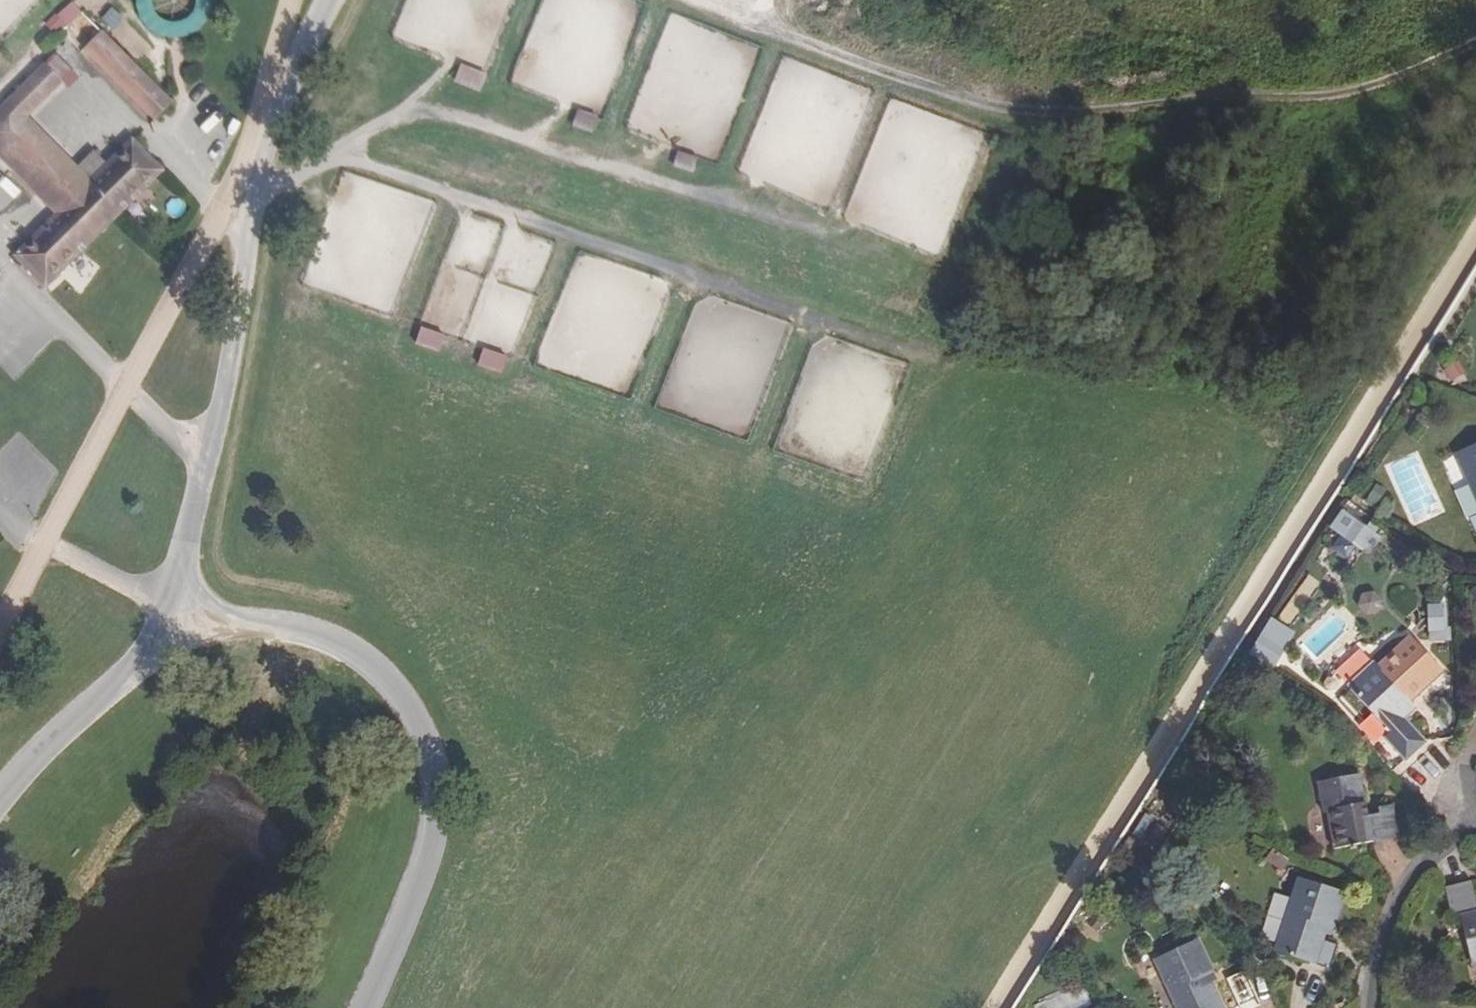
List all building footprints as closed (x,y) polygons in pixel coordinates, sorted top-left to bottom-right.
[(151,41),(200,31),(194,0),(142,0),(151,41)] [(53,33),(82,15),(73,2),(45,19),(53,33)] [(110,6),(99,21),(112,31),(123,17),(110,6)] [(156,118),(171,104),(103,31),(87,46),(156,118)] [(478,89),(483,70),(457,63),(452,82),(478,89)] [(0,110),(0,151),(60,213),(16,256),(45,286),(161,171),(132,142),(88,185),(25,116),(62,80),(47,64),(0,110)] [(591,133),(597,117),(577,109),(570,125),(591,133)] [(670,165),(691,170),(695,156),(674,150),(670,165)] [(440,351),(444,332),(416,326),(412,345),(440,351)] [(480,346),(474,365),(500,373),(506,355),(480,346)] [(1448,381),(1465,373),(1459,360),(1442,368),(1448,381)] [(1458,454),(1475,496),(1475,446),(1458,454)] [(1337,511),(1328,528),(1370,549),(1379,531),(1337,511)] [(1426,603),(1427,641),(1446,640),(1445,603),(1426,603)] [(1273,668),(1294,631),(1267,616),(1247,653),(1273,668)] [(1384,738),(1406,760),(1424,743),(1404,719),(1415,709),(1407,700),(1417,690),(1421,694),(1442,674),(1408,638),(1375,668),(1372,664),(1347,687),(1389,733),(1384,738)] [(1359,775),(1317,783),(1322,814),(1327,813),(1334,850),(1397,838),(1390,806),(1378,809),(1379,815),(1367,817),(1359,775)] [(1344,895),(1297,879),(1274,952),(1315,965),(1325,936),(1323,935),(1327,925),(1334,926),(1344,895)] [(1445,888),(1452,917),(1460,916),(1471,962),(1475,961),(1475,902),(1471,882),(1445,888)] [(1211,983),(1209,984),(1206,976),(1213,972),(1198,940),(1153,961),(1174,1007),(1223,1007),(1211,983)] [(1039,1002),(1042,1007),(1090,1007),(1092,1007),(1083,984),(1039,1002)]
